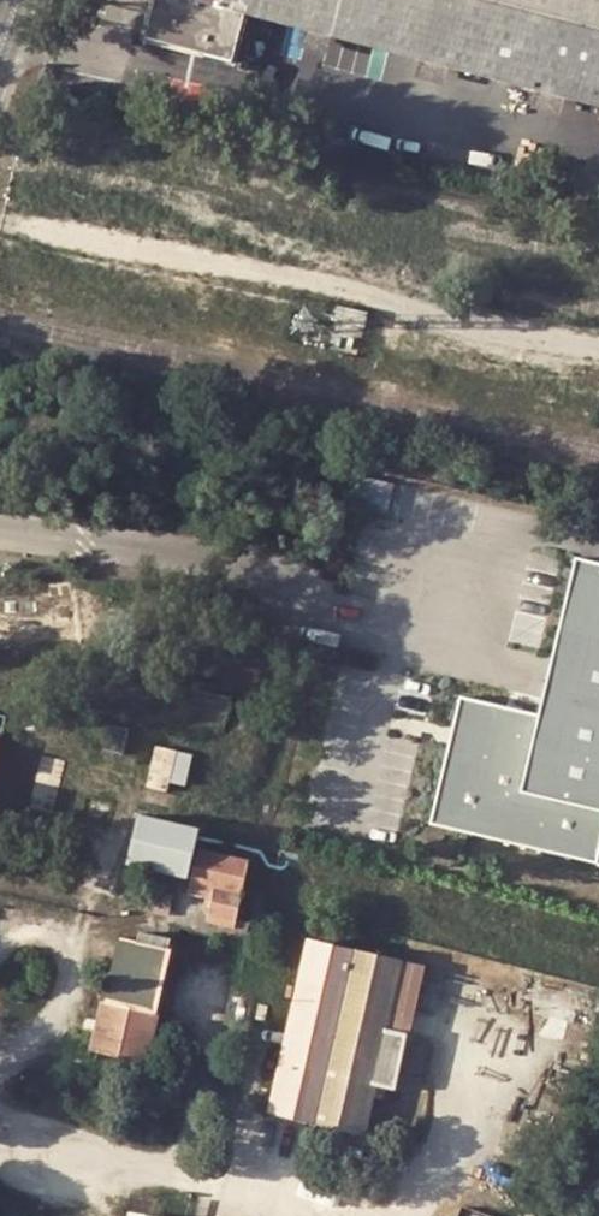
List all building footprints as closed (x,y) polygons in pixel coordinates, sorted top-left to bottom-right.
[(144,35),(236,60),(249,11),(598,108),(598,0),(154,0),(144,35)] [(331,302),(327,318),(358,324),(362,308),(331,302)] [(461,699),(433,822),(595,858),(598,841),(598,565),(575,559),(539,716),(461,699)] [(173,749),(156,744),(144,782),(160,788),(173,749)] [(190,827),(139,814),(126,864),(177,877),(188,834),(190,827)] [(248,860),(197,848),(188,883),(211,889),(204,917),(233,924),(235,914),(248,860)] [(161,894),(148,890),(143,905),(141,913),(154,917),(161,894)] [(130,955),(133,941),(118,937),(90,1050),(157,1066),(161,1049),(159,1048),(147,1046),(156,1011),(171,948),(160,945),(156,961),(130,955)] [(387,1018),(397,964),(398,958),(320,939),(302,1022),(279,1110),(315,1117),(366,1127),(376,1076),(401,1081),(412,1022),(387,1018)] [(422,969),(397,964),(387,1018),(412,1022),(422,969)]
